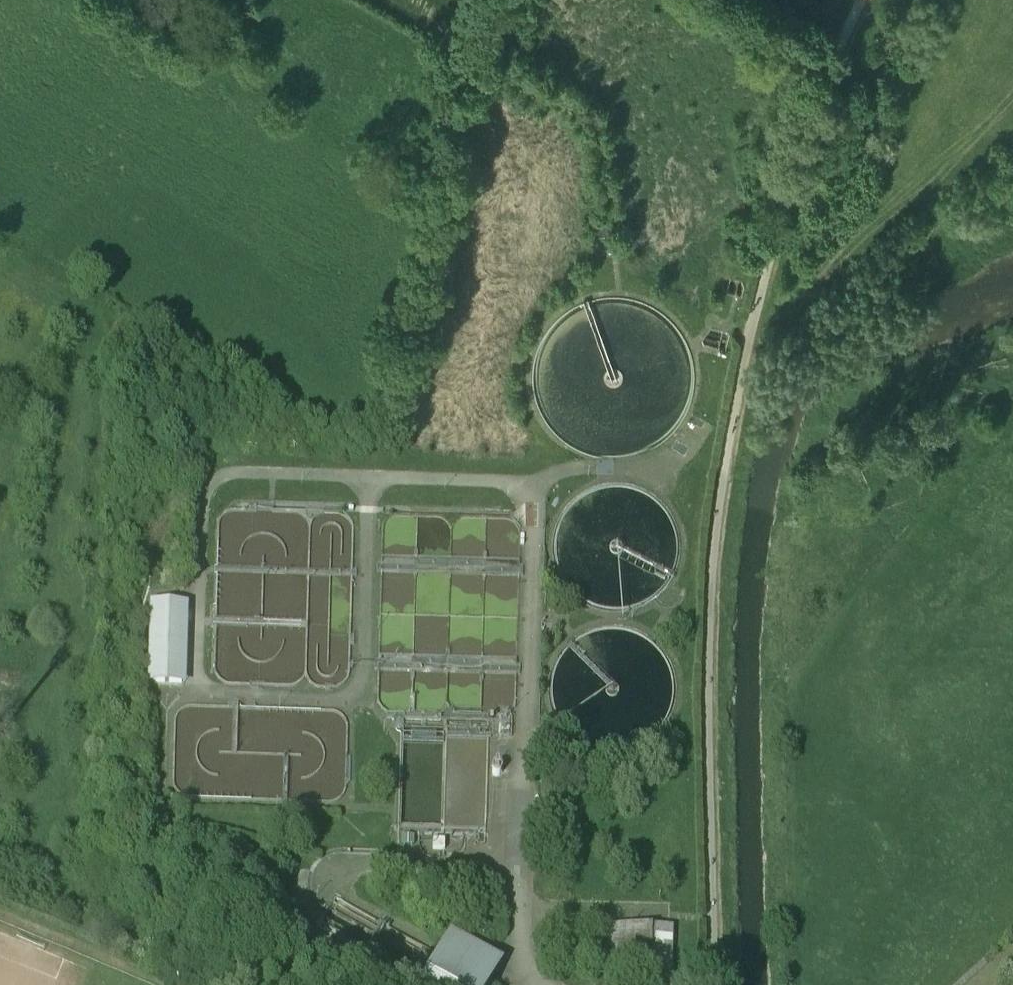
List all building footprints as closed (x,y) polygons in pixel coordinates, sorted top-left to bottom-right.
[(742,281),(730,278),(726,293),(741,297),(744,287),(742,281)] [(729,333),(710,328),(701,340),(703,345),(725,351),(730,334),(729,333)] [(706,422),(692,414),(688,421),(701,429),(706,422)] [(690,448),(676,439),(671,448),(684,457),(690,448)] [(183,608),(153,608),(151,683),(181,684),(183,608)] [(506,717),(387,714),(387,719),(395,719),(395,728),(403,728),(403,719),(491,722),(493,724),(493,737),(512,737),(512,717),(506,717)] [(611,925),(610,949),(616,949),(615,983),(648,984),(675,984),(677,927),(611,925)] [(449,940),(438,959),(424,984),(489,984),(499,968),(449,940)]
